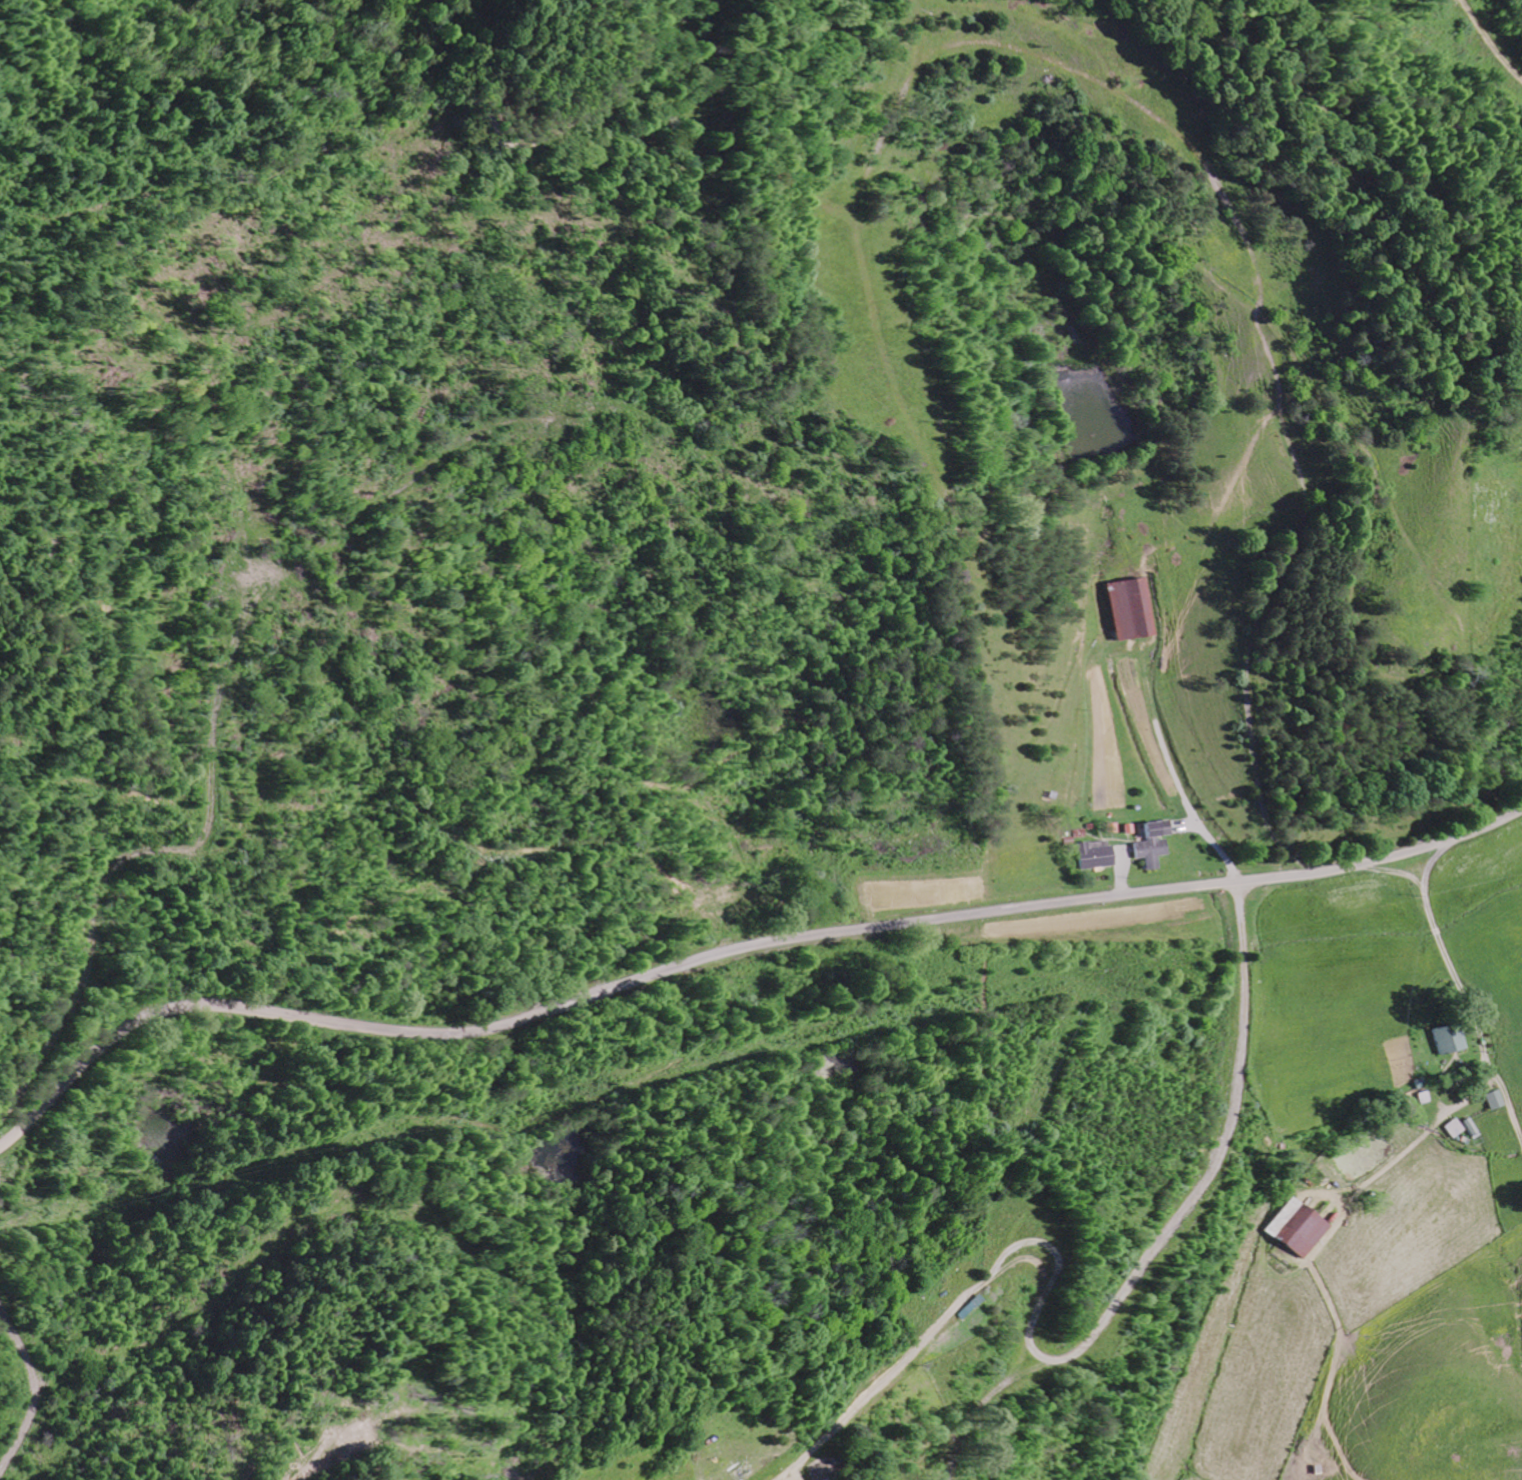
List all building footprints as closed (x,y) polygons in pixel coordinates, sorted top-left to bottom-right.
[(1102,584),(1111,642),(1148,637),(1139,579),(1102,584)] [(1131,844),(1133,860),(1142,860),(1143,872),(1156,870),(1155,857),(1167,855),(1166,840),(1158,841),(1157,835),(1167,834),(1166,824),(1143,826),(1145,842),(1131,844)] [(1079,871),(1111,866),(1107,840),(1075,845),(1079,871)] [(1436,1055),(1461,1047),(1453,1022),(1428,1030),(1436,1055)] [(1502,1105),(1496,1090),(1482,1095),(1488,1110),(1502,1105)] [(1477,1133),(1468,1117),(1461,1121),(1470,1137),(1477,1133)] [(1462,1130),(1453,1118),(1441,1126),(1450,1139),(1462,1130)] [(1267,1232),(1303,1260),(1330,1226),(1294,1198),(1267,1232)]
